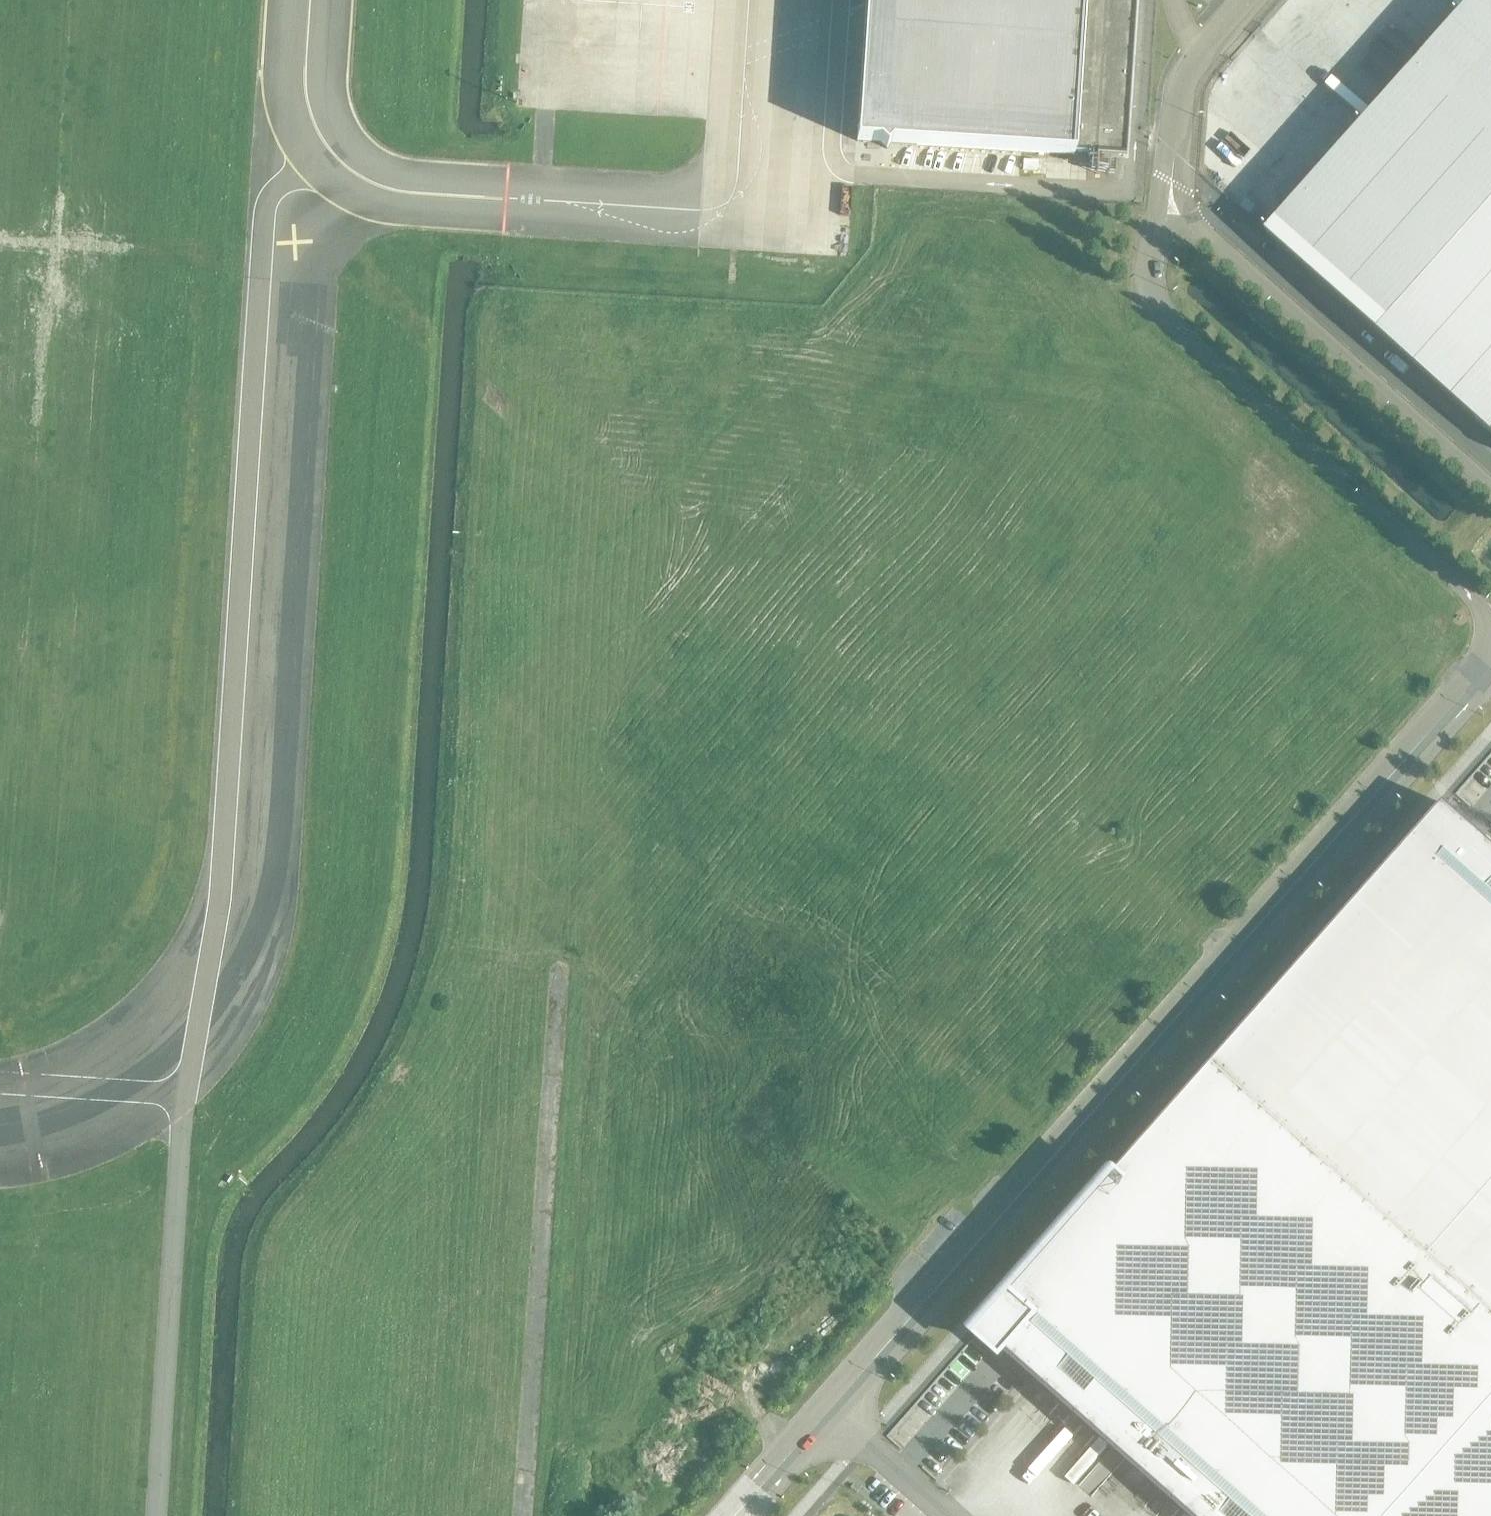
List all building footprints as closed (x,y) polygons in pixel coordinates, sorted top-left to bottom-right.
[(857,141),(1126,158),(1136,0),(866,0),(857,141)] [(1267,234),(1490,433),(1490,0),(1475,0),(1267,234)] [(1211,1068),(1490,1317),(1490,845),(1445,804),(1211,1068)] [(1211,1068),(987,1322),(1012,1344),(1006,1351),(1193,1515),(1490,1515),(1490,1317),(1211,1068)]
